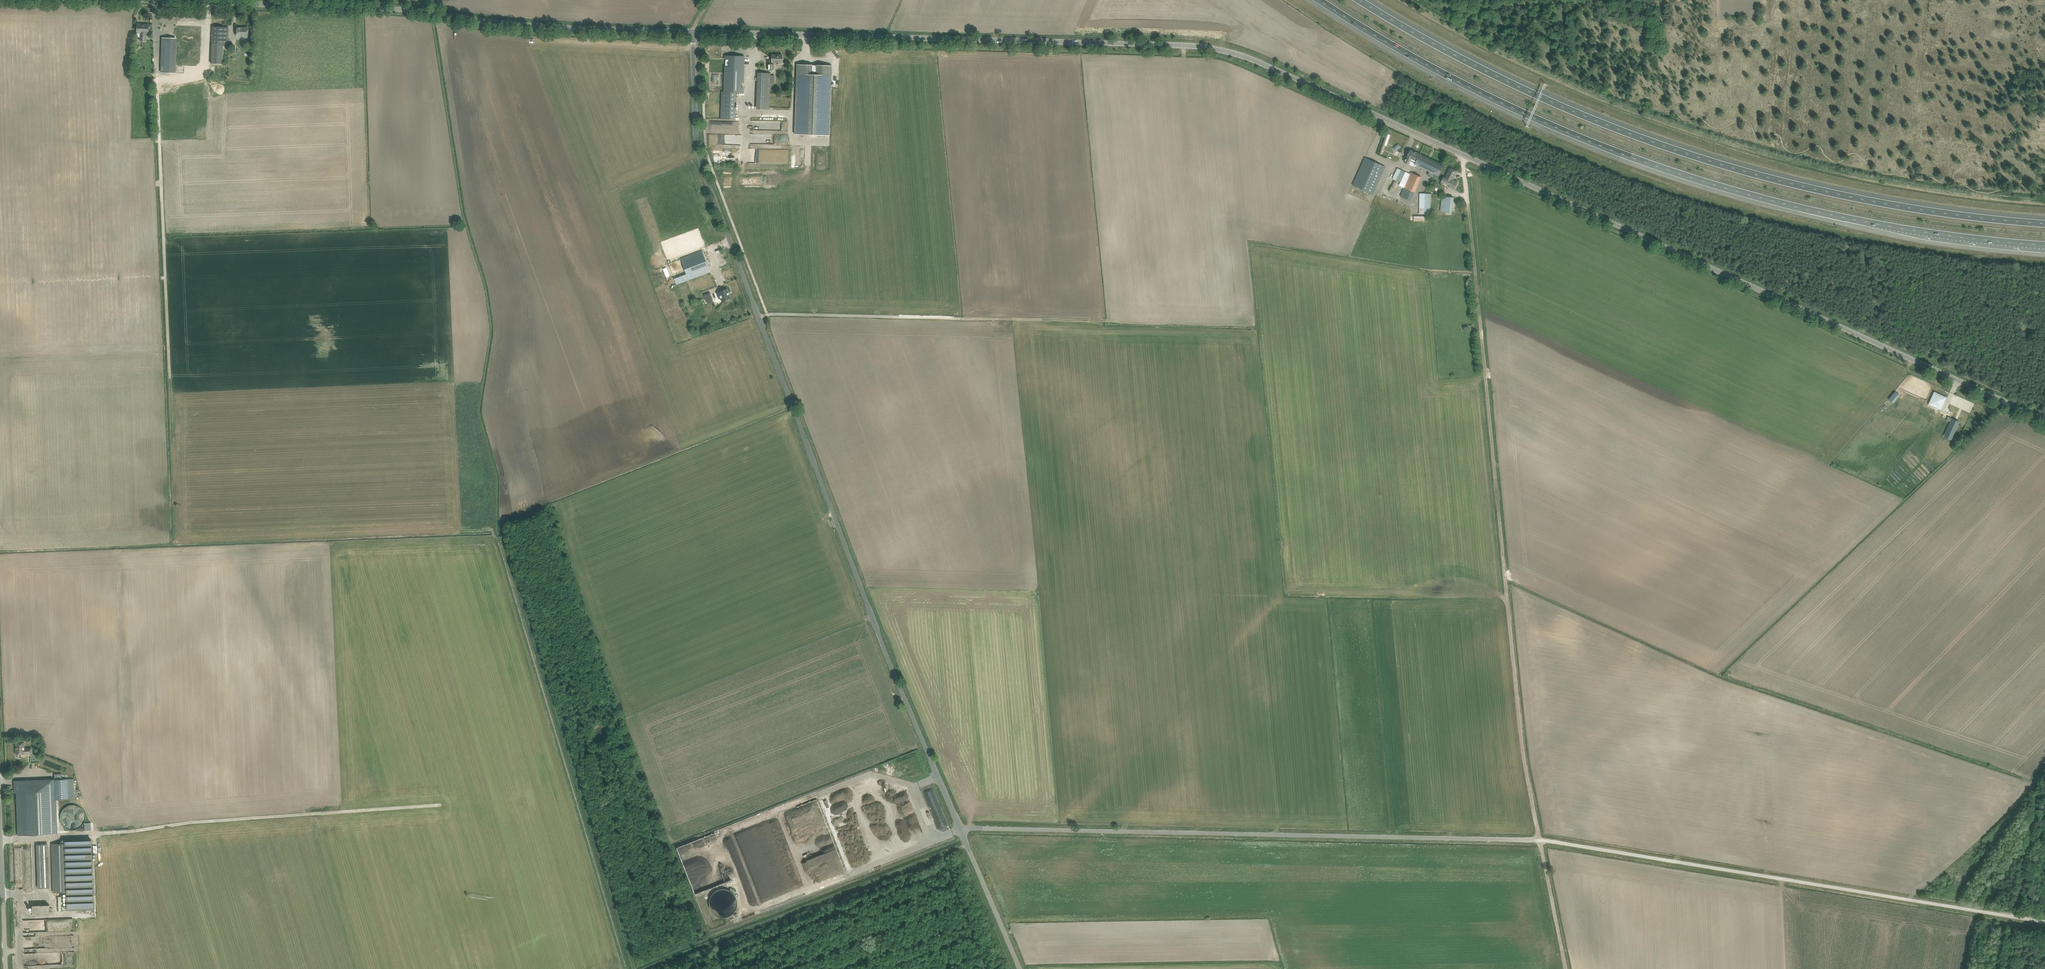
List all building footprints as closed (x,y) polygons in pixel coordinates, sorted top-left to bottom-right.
[(137,23),(137,28),(136,32),(140,33),(139,40),(146,40),(146,33),(148,33),(148,25),(141,24),(142,24),(137,23)] [(201,31),(201,26),(176,25),(175,38),(173,38),(173,40),(169,40),(169,43),(162,42),(161,72),(175,73),(175,65),(186,65),(199,66),(201,31)] [(228,44),(228,32),(229,27),(213,26),(212,31),(212,44),(223,44),(228,44)] [(248,38),(248,33),(248,28),(236,27),(236,32),(236,35),(244,36),(244,37),(248,38)] [(223,44),(212,44),(211,64),(222,64),(223,44)] [(774,63),(782,63),(783,55),(772,54),(771,64),(768,64),(768,70),(774,70),(774,63)] [(747,92),(748,57),(726,56),(725,92),(722,91),(721,119),(735,119),(736,92),(747,92)] [(830,135),(832,65),(797,64),(795,134),(830,135)] [(771,72),(758,72),(756,109),(769,109),(771,72)] [(178,94),(179,95),(180,95),(182,95),(183,94),(184,93),(184,92),(184,91),(184,89),(183,88),(182,87),(180,87),(179,87),(178,88),(177,89),(177,90),(176,91),(176,92),(177,93),(178,94)] [(1407,158),(1405,162),(1410,164),(1414,166),(1415,164),(1429,171),(1428,175),(1437,179),(1444,165),(1410,149),(1406,158),(1407,158)] [(1386,166),(1366,157),(1354,185),(1373,194),(1386,166)] [(1397,168),(1393,178),(1401,182),(1405,172),(1397,168)] [(1454,190),(1458,182),(1453,180),(1457,171),(1450,168),(1445,178),(1443,177),(1441,181),(1450,185),(1449,187),(1454,190)] [(1401,196),(1411,201),(1421,177),(1411,172),(1401,196)] [(1425,194),(1420,193),(1419,214),(1429,214),(1430,194),(1425,194)] [(1442,196),(1440,211),(1452,213),(1454,197),(1442,196)] [(676,284),(705,273),(710,271),(702,251),(668,264),(676,284)] [(722,302),(731,299),(727,288),(717,293),(719,299),(721,298),(722,302)] [(706,301),(712,299),(710,292),(704,295),(706,301)] [(1947,397),(1934,391),(1928,404),(1941,410),(1947,397)] [(1896,392),(1889,400),(1892,403),(1899,395),(1896,392)] [(1950,422),(1945,433),(1953,436),(1958,425),(1950,422)] [(24,748),(24,746),(24,742),(15,743),(16,754),(25,754),(25,753),(32,753),(31,748),(24,748)] [(61,773),(54,773),(54,780),(55,799),(75,799),(74,779),(62,779),(61,773)] [(18,802),(19,835),(24,835),(41,834),(43,834),(51,833),(50,789),(41,789),(39,789),(39,780),(28,780),(22,781),(20,781),(19,781),(14,781),(14,789),(15,793),(16,793),(17,793),(18,799),(16,799),(15,799),(15,802),(16,802),(18,802)] [(949,826),(935,785),(924,789),(938,830),(949,826)] [(85,818),(85,817),(85,816),(85,815),(85,814),(84,813),(84,812),(83,811),(83,810),(82,809),(81,808),(80,807),(79,806),(78,806),(77,805),(76,805),(75,805),(74,805),(73,805),(72,805),(70,805),(69,805),(68,805),(67,806),(66,806),(65,807),(65,808),(64,808),(63,809),(62,810),(62,811),(61,812),(61,813),(61,814),(60,815),(60,816),(60,817),(60,818),(60,819),(61,820),(61,821),(61,822),(62,823),(62,824),(63,825),(64,826),(65,827),(66,828),(67,828),(68,829),(69,829),(70,829),(72,829),(73,830),(74,829),(75,829),(76,829),(77,829),(78,828),(79,828),(80,827),(81,827),(81,826),(82,825),(83,824),(83,823),(84,822),(84,821),(85,820),(85,819),(85,818)] [(65,843),(52,843),(54,892),(66,892),(67,910),(94,909),(93,891),(91,842),(91,840),(65,841),(65,843)] [(714,863),(709,855),(703,858),(708,867),(714,863)] [(727,895),(725,902),(729,903),(728,908),(736,909),(737,901),(734,901),(735,897),(727,895)] [(37,915),(49,915),(49,904),(31,904),(31,919),(37,919),(37,915)]
